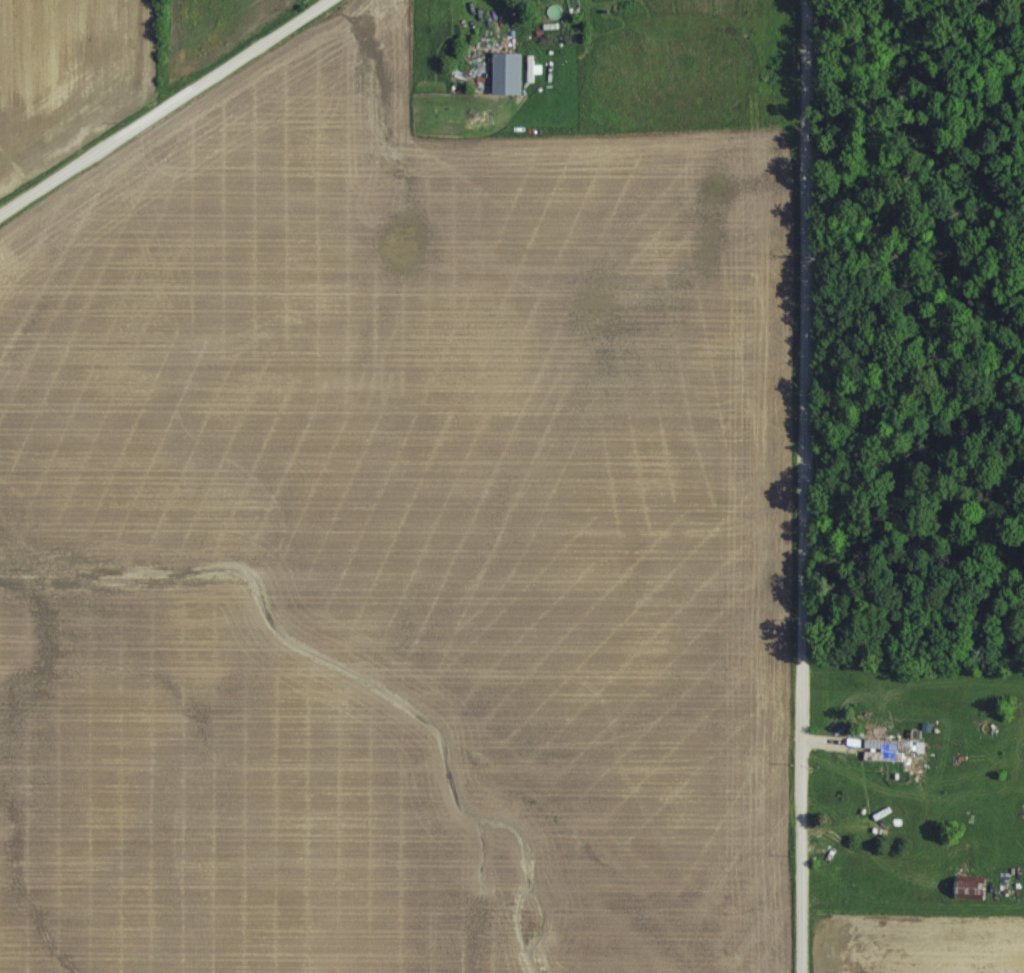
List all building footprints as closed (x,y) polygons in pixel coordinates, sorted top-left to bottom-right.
[(521,51),(492,51),(492,92),(521,92),(521,51)] [(983,896),(984,879),(956,878),(955,896),(983,896)]
